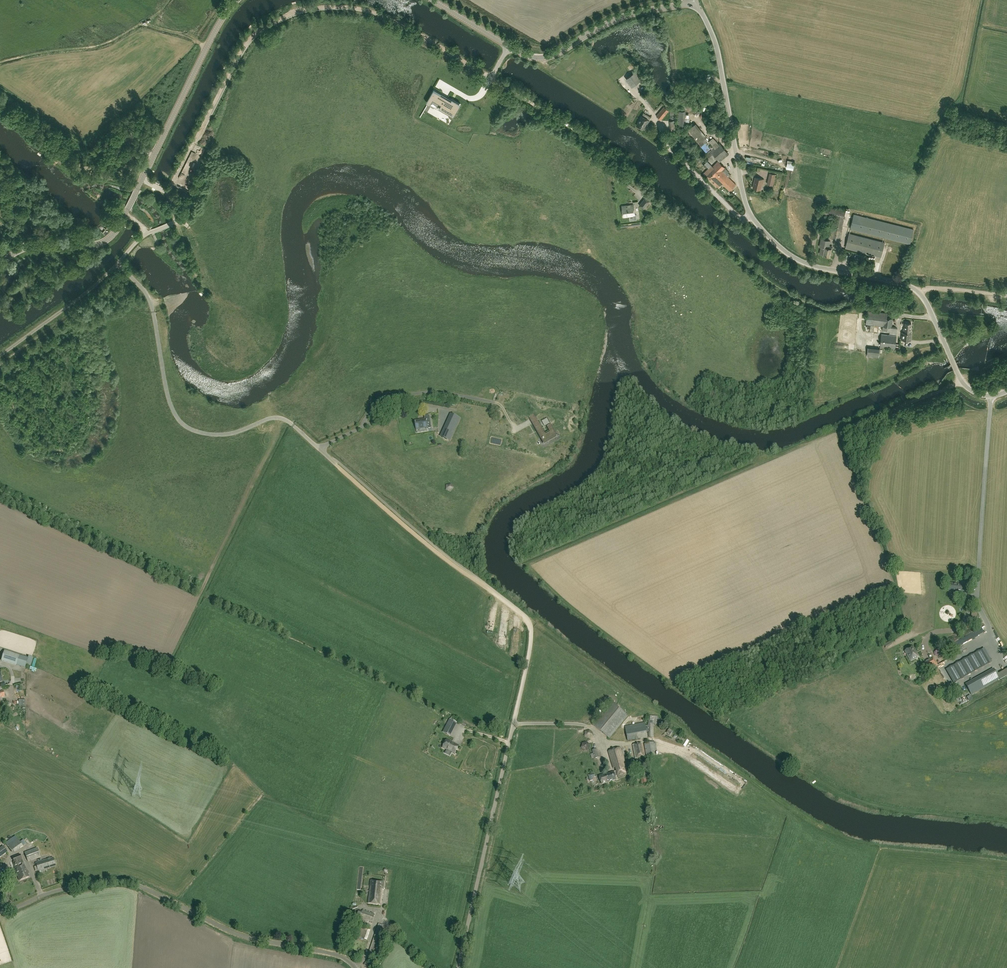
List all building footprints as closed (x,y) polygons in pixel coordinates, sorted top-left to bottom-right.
[(632,87),(643,79),(637,71),(626,79),(632,87)] [(434,90),(429,98),(430,99),(431,99),(442,105),(442,106),(444,107),(442,109),(453,116),(460,105),(451,100),(434,90)] [(661,120),(669,110),(664,106),(656,116),(661,120)] [(677,125),(686,125),(686,111),(677,111),(677,125)] [(651,117),(644,113),(642,116),(642,115),(636,125),(644,129),(647,124),(648,124),(650,120),(649,120),(651,117)] [(722,160),(729,154),(720,143),(718,144),(713,138),(709,141),(711,144),(709,146),(710,148),(711,149),(710,150),(709,148),(707,146),(710,143),(706,138),(707,137),(696,123),(688,129),(707,153),(705,155),(712,163),(717,159),(718,160),(720,158),(722,160)] [(729,172),(726,168),(719,161),(709,171),(707,170),(704,173),(719,188),(723,184),(730,191),(736,184),(729,177),(731,175),(729,172)] [(773,185),(776,175),(770,173),(768,184),(773,185)] [(763,184),(764,180),(756,177),(753,188),(761,190),(762,183),(763,184)] [(639,205),(644,209),(650,201),(646,197),(639,205)] [(623,217),(635,215),(633,205),(622,206),(623,217)] [(834,229),(832,238),(839,239),(840,230),(841,231),(845,211),(823,207),(821,215),(835,218),(833,228),(833,229),(834,229)] [(911,244),(915,228),(870,219),(870,218),(856,215),(854,221),(857,222),(856,225),(854,224),(853,229),(857,230),(858,226),(860,226),(859,231),(905,242),(905,243),(911,244)] [(870,254),(881,255),(884,240),(868,237),(867,245),(863,244),(862,249),(870,250),(870,254)] [(820,254),(830,256),(831,246),(829,246),(830,241),(821,239),(820,247),(821,247),(820,254)] [(896,334),(897,328),(892,327),(893,318),(887,318),(887,313),(867,311),(866,324),(883,326),(882,330),(890,331),(889,334),(896,334)] [(902,333),(911,333),(910,333),(911,323),(905,322),(905,326),(904,326),(904,332),(902,332),(902,333)] [(898,347),(899,344),(895,344),(896,336),(881,334),(880,347),(895,349),(895,347),(898,347)] [(452,415),(442,437),(450,441),(460,418),(452,415)] [(432,428),(431,425),(430,416),(426,417),(426,419),(415,421),(416,429),(427,427),(428,427),(428,429),(432,428)] [(538,421),(532,424),(536,431),(542,428),(538,421)] [(542,429),(537,432),(544,444),(557,436),(550,425),(547,427),(550,432),(546,435),(542,429)] [(960,585),(954,584),(949,583),(948,592),(961,593),(961,602),(967,602),(968,595),(964,594),(965,584),(960,584),(960,585)] [(913,647),(905,651),(911,662),(919,657),(913,647)] [(1,661),(16,665),(19,655),(4,651),(1,661)] [(934,659),(933,658),(930,660),(929,660),(926,662),(922,664),(926,671),(938,665),(934,659)] [(972,695),(999,679),(993,669),(966,685),(972,695)] [(941,683),(948,680),(945,673),(938,676),(941,683)] [(609,739),(628,716),(611,702),(593,725),(609,739)] [(663,725),(664,721),(657,719),(657,717),(648,716),(648,725),(645,726),(645,723),(625,726),(628,741),(647,737),(646,731),(648,731),(648,737),(654,737),(654,724),(658,724),(663,725)] [(457,723),(450,719),(443,733),(450,737),(457,723)] [(589,739),(593,735),(590,730),(585,731),(585,737),(589,739)] [(447,740),(443,747),(455,754),(459,746),(447,740)] [(647,743),(648,754),(658,753),(657,742),(647,743)] [(635,759),(645,757),(643,743),(632,745),(635,759)] [(628,774),(620,748),(608,752),(613,769),(615,768),(616,771),(615,771),(615,772),(614,773),(614,772),(599,776),(602,784),(616,780),(615,777),(618,776),(618,778),(628,774)] [(595,759),(600,758),(597,749),(592,750),(593,754),(590,754),(592,759),(594,758),(595,759)] [(20,842),(17,839),(15,836),(5,843),(7,846),(12,852),(19,847),(20,848),(23,846),(27,844),(23,840),(20,842)] [(28,861),(40,856),(37,848),(24,853),(28,861)] [(24,865),(20,854),(13,857),(12,857),(14,862),(13,862),(15,868),(15,869),(19,881),(29,877),(28,874),(29,873),(28,871),(27,871),(25,865),(24,865)] [(43,872),(42,870),(56,866),(53,858),(36,863),(38,872),(39,872),(39,873),(43,872)] [(379,893),(383,894),(384,882),(371,881),(370,891),(374,892),(374,893),(379,894),(379,893)] [(381,905),(383,894),(379,893),(379,894),(374,893),(374,892),(370,891),(368,903),(381,905)] [(373,922),(375,914),(363,910),(360,909),(357,917),(360,918),(373,922)] [(392,939),(394,933),(386,930),(387,927),(379,924),(369,953),(377,956),(384,936),(392,939)]
